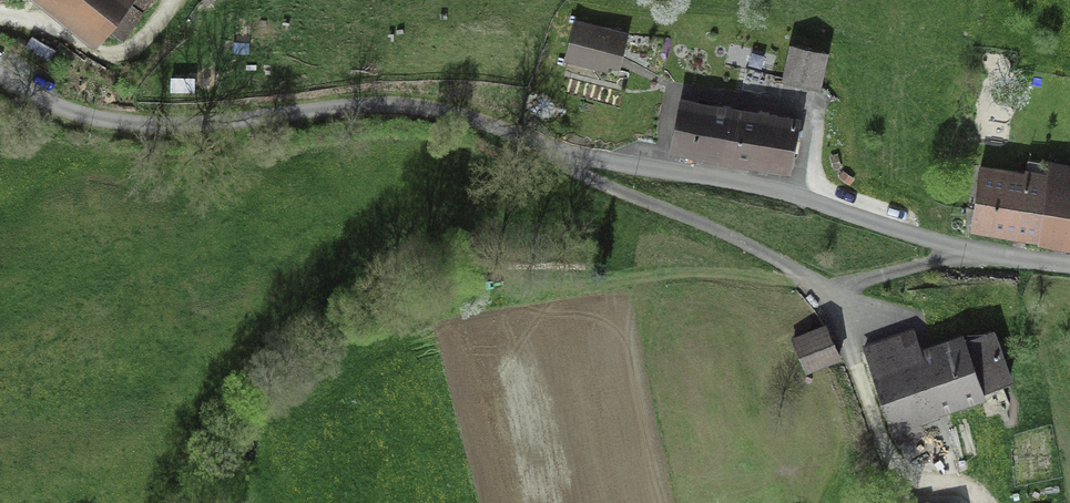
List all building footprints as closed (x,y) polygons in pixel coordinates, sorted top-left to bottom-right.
[(98,45),(126,4),(138,14),(148,0),(40,0),(98,45)] [(608,35),(576,27),(568,60),(601,68),(608,35)] [(822,56),(789,49),(782,81),(815,88),(822,56)] [(755,83),(765,86),(768,76),(758,74),(755,83)] [(728,113),(678,103),(670,151),(719,159),(719,160),(786,171),(796,123),(728,112),(728,113)] [(1017,232),(1028,234),(1069,240),(1069,169),(1065,168),(1025,162),(1023,180),(976,174),(970,225),(1017,232)] [(791,341),(805,372),(836,359),(822,327),(791,341)] [(994,350),(988,333),(925,355),(914,359),(906,334),(862,349),(896,444),(899,442),(920,434),(914,416),(943,406),(1006,383),(998,361),(1009,357),(1005,346),(994,350)]
